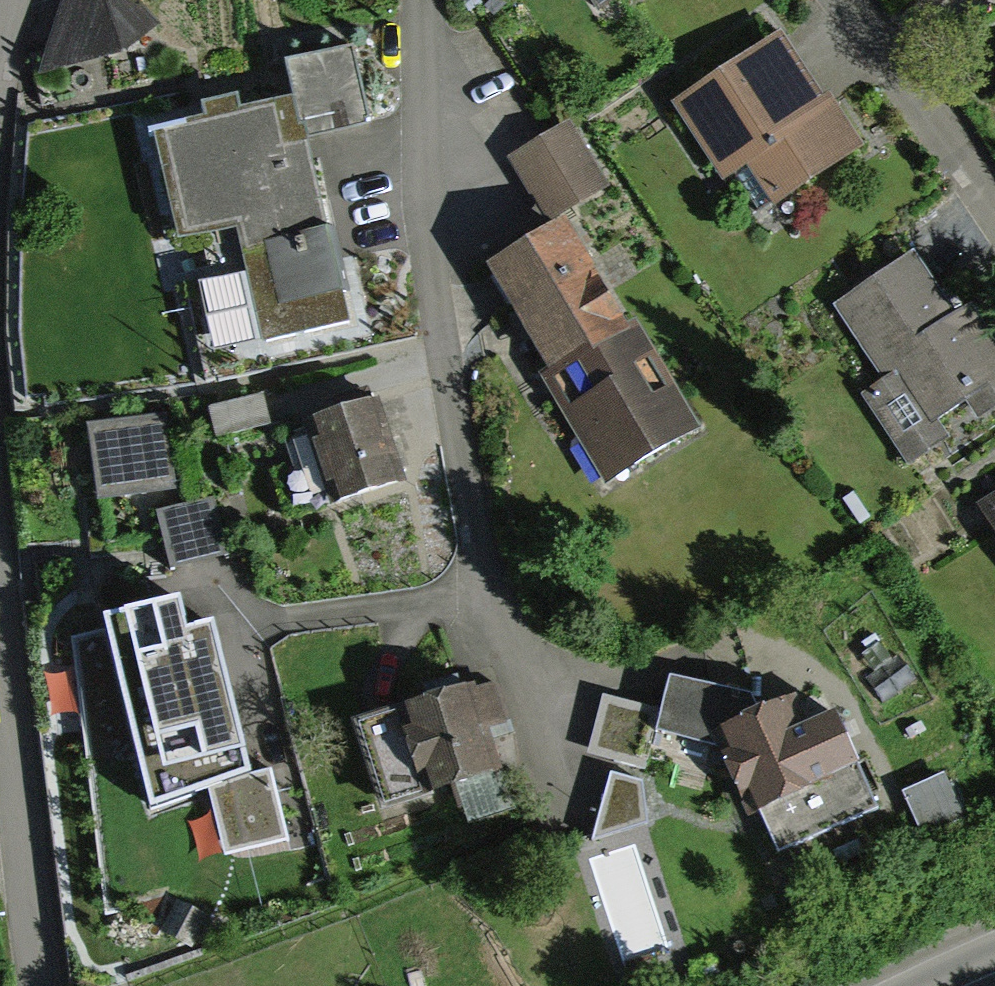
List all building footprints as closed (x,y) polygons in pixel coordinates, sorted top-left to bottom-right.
[(136,0),(63,0),(39,72),(122,50),(157,23),(136,0)] [(597,14),(618,0),(587,0),(597,14)] [(781,30),(676,98),(723,170),(742,158),(773,206),(867,145),(828,85),(820,90),(781,30)] [(206,125),(156,137),(181,243),(237,229),(265,344),(348,324),(322,216),(303,140),(368,124),(350,51),(284,68),(293,103),(241,116),(237,99),(219,104),(202,108),(206,125)] [(570,125),(510,161),(548,224),(608,189),(570,125)] [(517,321),(507,327),(599,487),(700,429),(638,322),(626,329),(570,231),(491,276),(517,321)] [(829,309),(878,382),(860,394),(909,467),(938,448),(945,458),(994,424),(994,346),(966,303),(955,311),(915,251),(829,309)] [(263,396),(209,409),(216,439),(270,426),(263,396)] [(305,435),(297,438),(314,492),(324,489),(329,504),(406,481),(380,396),(301,420),(305,435)] [(165,413),(86,423),(95,498),(174,488),(165,413)] [(214,495),(157,509),(172,568),(229,554),(214,495)] [(973,510),(994,546),(994,497),(973,510)] [(180,593),(105,612),(152,805),(249,767),(213,619),(187,627),(180,593)] [(754,694),(669,675),(661,708),(656,730),(718,747),(751,817),(761,812),(780,852),(879,804),(833,707),(808,718),(797,692),(761,708),(754,694)] [(470,684),(355,726),(387,812),(503,770),(492,740),(514,732),(496,682),(473,690),(470,684)] [(656,730),(661,708),(602,692),(586,752),(645,768),(656,730)] [(210,787),(227,850),(288,834),(272,772),(210,787)] [(643,780),(610,773),(593,838),(646,821),(643,780)] [(943,777),(903,796),(923,839),(963,821),(943,777)] [(596,859),(628,960),(673,946),(641,845),(596,859)]
